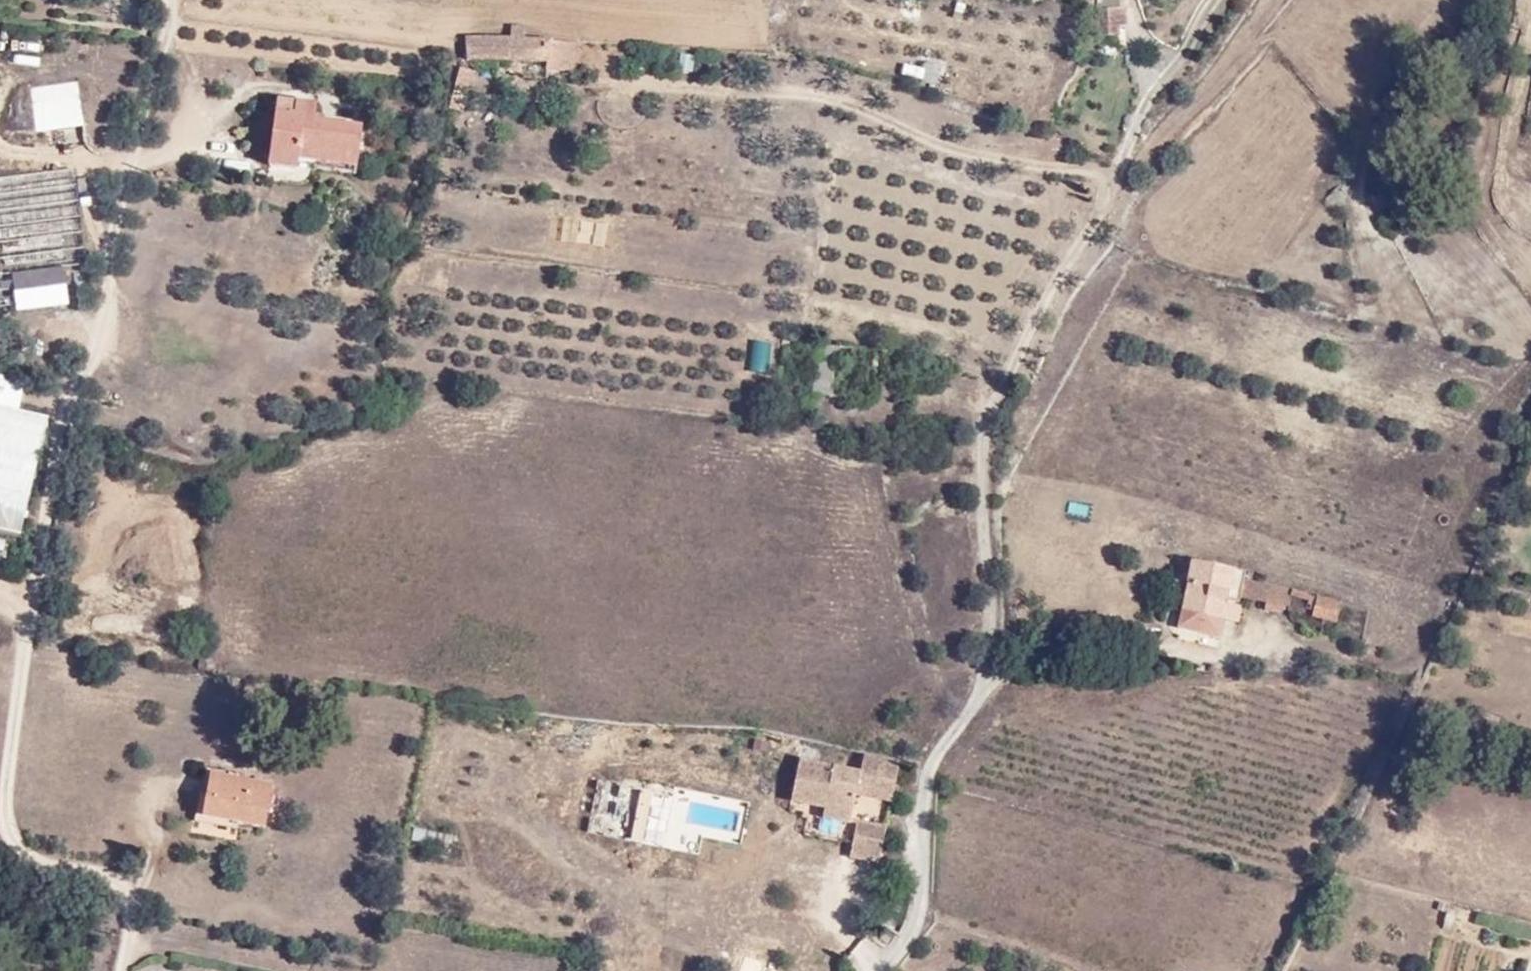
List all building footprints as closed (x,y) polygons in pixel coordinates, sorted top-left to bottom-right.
[(1124,30),(1124,11),(1118,12),(1118,11),(1100,11),(1102,39),(1117,39),(1117,31),(1124,30)] [(574,78),(575,46),(524,45),(524,33),(509,34),(508,46),(463,45),(463,66),(543,66),(543,77),(574,78)] [(902,61),(898,78),(935,86),(939,69),(902,61)] [(474,76),(457,76),(457,94),(474,94),(474,76)] [(63,269),(89,265),(76,171),(91,169),(79,82),(0,91),(0,313),(18,311),(13,275),(63,269)] [(275,97),(267,168),(304,173),(305,166),(359,174),(365,137),(320,129),(322,113),(318,113),(320,103),(275,97)] [(18,311),(68,305),(63,269),(13,275),(18,311)] [(31,475),(44,425),(14,415),(20,385),(0,380),(0,468),(31,475)] [(0,468),(0,531),(16,534),(31,475),(0,468)] [(1239,571),(1197,562),(1185,610),(1231,622),(1239,624),(1246,596),(1242,595),(1245,581),(1237,579),(1239,571)] [(1294,596),(1296,592),(1245,581),(1242,595),(1246,596),(1293,606),(1294,596)] [(1341,622),(1346,602),(1313,595),(1312,600),(1310,611),(1318,612),(1317,618),(1341,622)] [(1180,629),(1224,642),(1231,622),(1185,610),(1180,629)] [(859,800),(861,791),(863,783),(897,791),(903,765),(869,757),(866,772),(805,758),(796,797),(830,805),(828,815),(862,821),(855,857),(884,863),(892,825),(855,818),(859,800)] [(272,790),(238,782),(213,777),(208,798),(204,817),(261,829),(272,790)] [(628,840),(695,851),(697,833),(738,840),(744,802),(617,782),(613,808),(595,805),(593,816),(631,823),(628,840)] [(897,791),(863,783),(861,791),(896,799),(897,791)]
